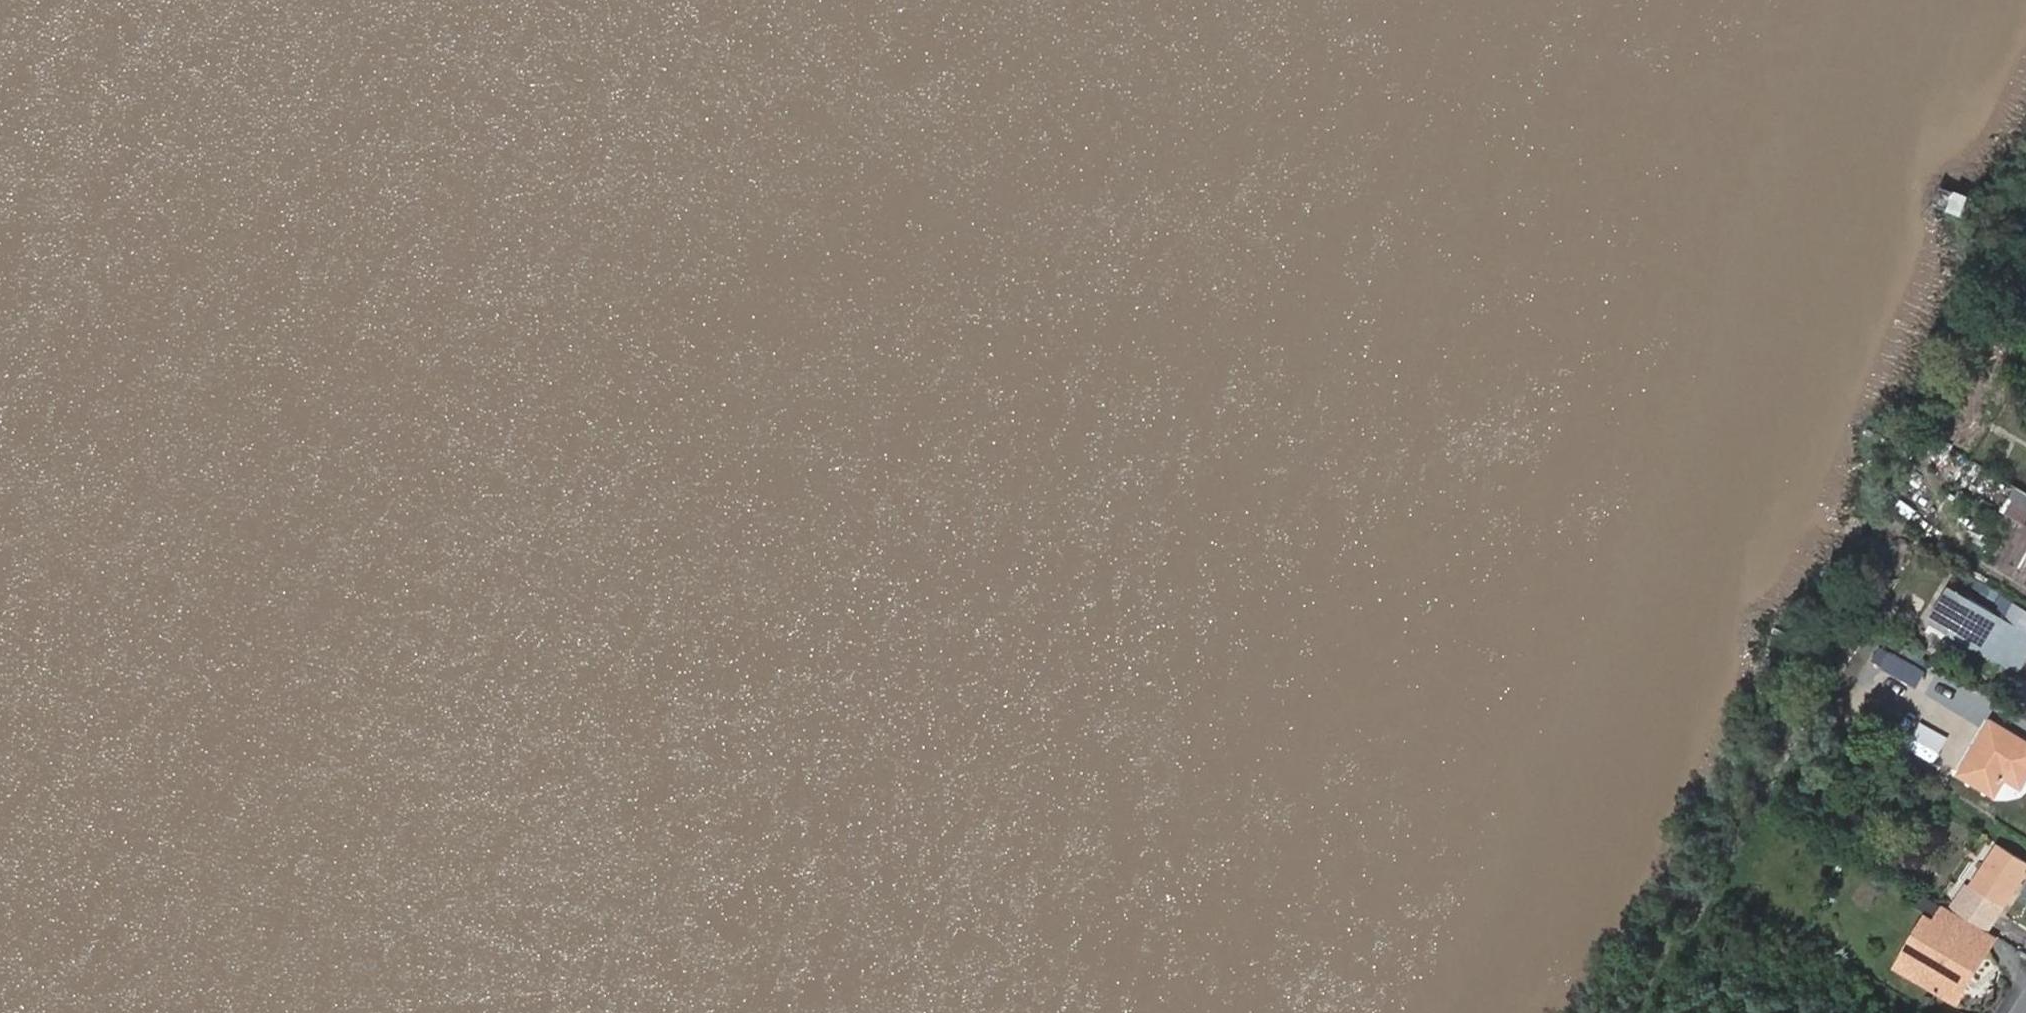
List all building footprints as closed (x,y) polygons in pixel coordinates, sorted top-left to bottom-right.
[(2017,487),(2011,497),(2015,499),(2008,511),(2025,522),(2025,492),(2017,487)] [(2015,528),(1998,561),(2025,576),(2025,534),(2015,528)] [(1953,586),(1932,620),(1953,633),(1945,646),(1981,668),(1989,655),(2018,673),(2025,660),(2025,630),(1953,586)] [(1874,681),(1910,699),(1925,668),(1889,650),(1874,681)] [(2024,780),(2025,776),(2025,740),(1996,722),(1965,775),(2000,796),(2008,783),(2013,774),(2024,780)] [(2018,789),(2024,780),(2013,774),(2008,783),(2018,789)] [(1763,811),(1763,812),(1774,793),(1773,793),(1763,811)] [(1996,854),(2025,873),(2025,858),(2003,843),(1996,854)] [(1996,854),(1977,886),(1972,884),(1958,907),(1994,929),(2025,876),(2025,873),(1996,854)] [(1929,868),(1921,863),(1913,877),(1922,881),(1929,868)] [(1994,929),(1958,907),(1952,903),(1942,921),(1948,924),(1930,953),(1917,945),(1903,968),(1961,1004),(2003,934),(1994,929)] [(1948,924),(1942,921),(1935,916),(1917,945),(1930,953),(1948,924)]
